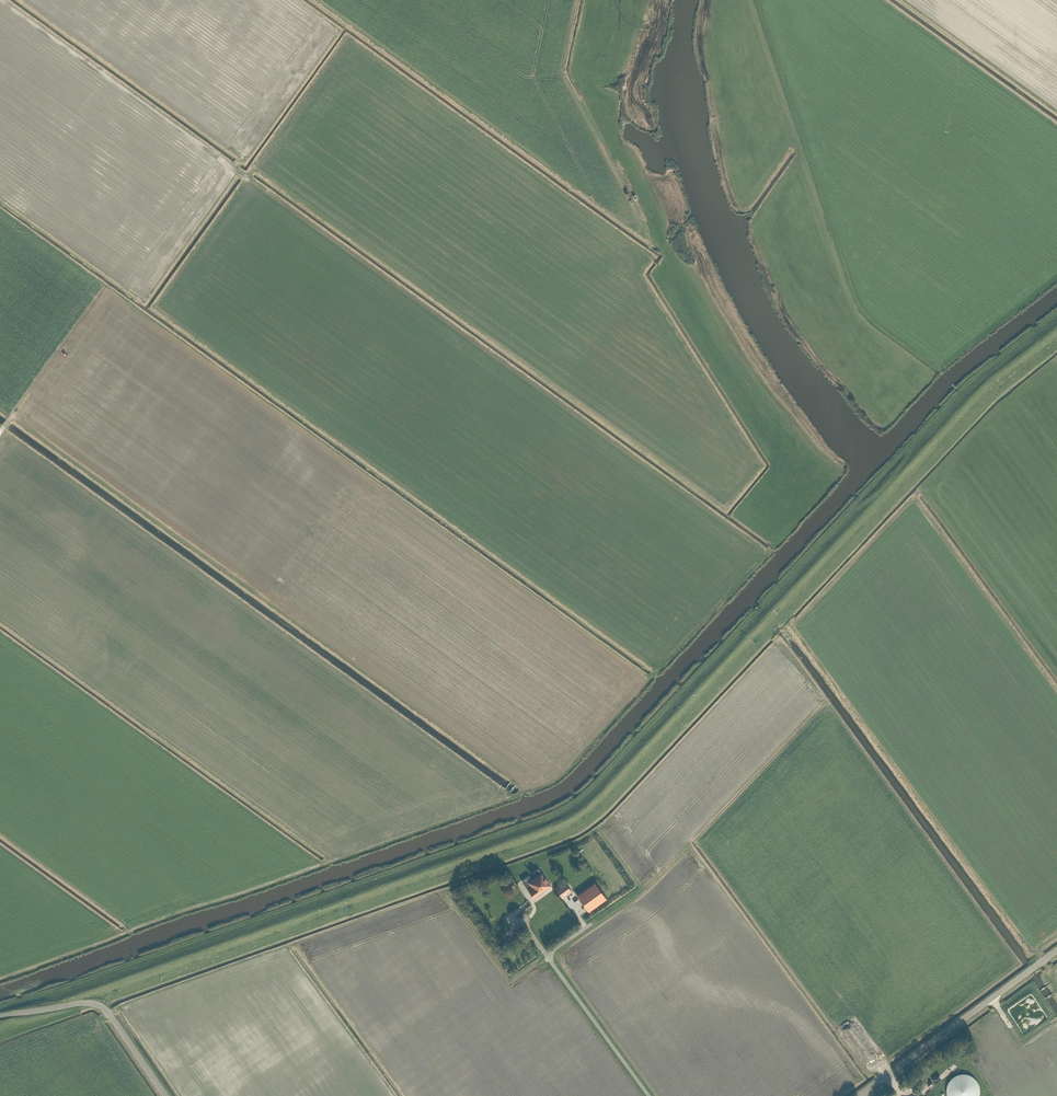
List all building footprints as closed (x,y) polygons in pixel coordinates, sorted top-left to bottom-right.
[(516,884),(531,906),(554,889),(545,877),(544,878),(537,868),(516,884)] [(515,887),(511,881),(501,887),(504,892),(509,889),(509,891),(515,887)] [(566,884),(557,891),(562,898),(571,891),(566,884)] [(598,887),(580,899),(589,913),(607,900),(598,887)] [(947,1090),(947,1091),(947,1093),(948,1095),(980,1095),(980,1094),(981,1092),(981,1090),(981,1088),(980,1086),(980,1085),(979,1083),(978,1081),(977,1080),(976,1078),(974,1077),(973,1076),(971,1075),(969,1074),(967,1074),(965,1074),(964,1073),(963,1073),(961,1074),(959,1074),(957,1075),(955,1076),(954,1077),(952,1078),(951,1080),(950,1081),(949,1083),(948,1085),(948,1086),(947,1088),(947,1090)]
